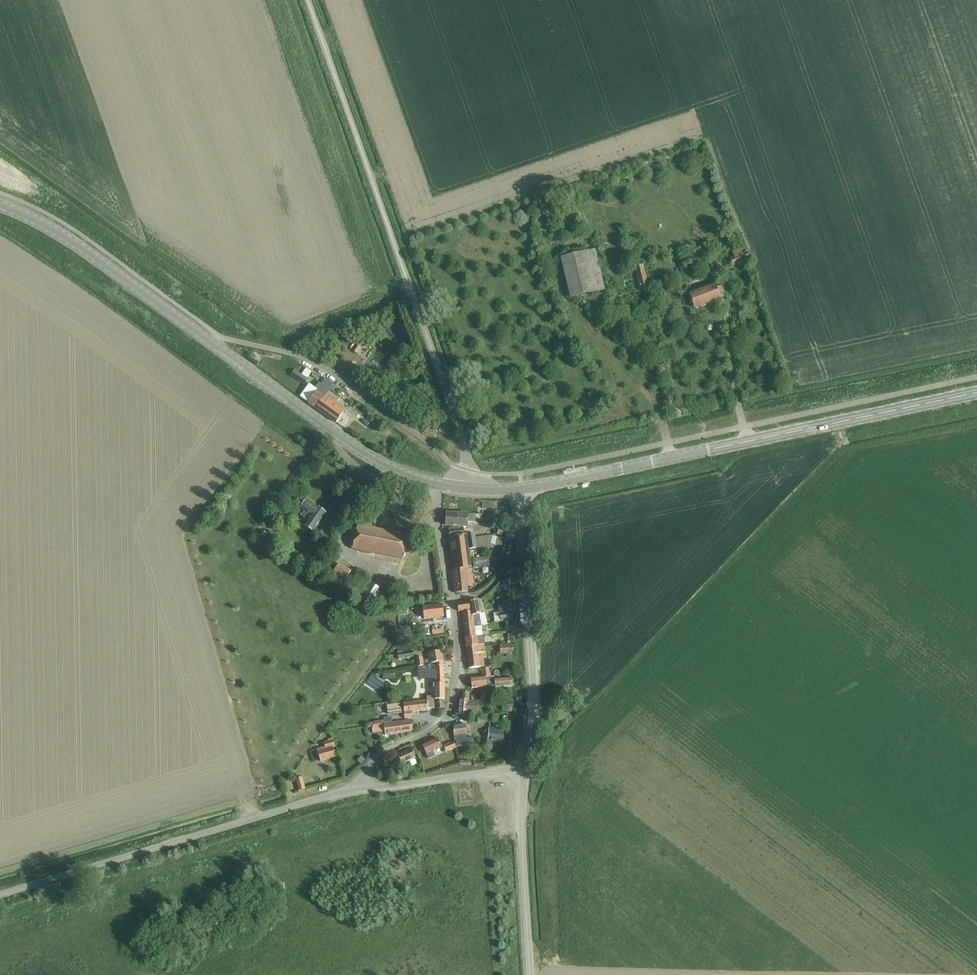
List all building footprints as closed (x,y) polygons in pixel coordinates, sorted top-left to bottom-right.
[(732,252),(734,258),(729,259),(732,266),(749,260),(746,253),(742,255),(740,249),(732,252)] [(570,299),(604,290),(595,251),(560,259),(570,299)] [(640,290),(648,288),(642,266),(634,268),(640,290)] [(694,308),(726,297),(722,287),(716,289),(715,286),(690,295),(694,308)] [(351,350),(356,354),(362,345),(357,342),(351,350)] [(308,379),(301,375),(297,380),(304,385),(308,379)] [(316,409),(329,391),(319,384),(316,389),(318,390),(308,403),(316,409)] [(335,406),(339,400),(329,392),(329,391),(316,409),(336,423),(344,412),(335,406)] [(441,427),(435,431),(442,443),(448,439),(441,427)] [(312,532),(326,513),(306,500),(300,508),(302,509),(298,514),(306,520),(303,523),(305,525),(304,526),(312,532)] [(467,527),(467,514),(446,513),(446,526),(467,527)] [(402,559),(407,536),(357,525),(352,549),(402,559)] [(261,530),(256,539),(262,542),(267,534),(261,530)] [(466,535),(468,550),(476,548),(474,534),(466,535)] [(464,536),(449,537),(450,545),(451,545),(452,551),(451,551),(454,571),(465,570),(465,569),(467,569),(464,550),(468,550),(466,536),(464,536)] [(473,569),(490,566),(488,556),(472,558),(473,569)] [(334,572),(332,575),(344,582),(346,579),(351,571),(339,564),(334,572)] [(465,570),(454,571),(457,593),(468,592),(465,570)] [(505,575),(502,584),(508,586),(511,577),(506,575),(505,575)] [(368,613),(382,590),(370,582),(356,605),(368,613)] [(478,600),(469,602),(472,616),(473,616),(481,614),(478,600)] [(468,602),(458,604),(458,612),(462,611),(462,613),(469,612),(468,602)] [(441,605),(422,608),(424,620),(443,617),(441,605)] [(512,611),(493,614),(495,623),(501,622),(503,621),(509,621),(513,620),(512,611)] [(469,612),(462,613),(464,629),(474,627),(473,616),(472,616),(471,616),(470,612),(469,612)] [(481,614),(473,616),(474,627),(474,628),(481,627),(481,626),(487,625),(485,613),(481,614)] [(482,632),(481,627),(474,628),(474,627),(464,629),(465,638),(483,636),(482,636),(489,635),(488,631),(482,632)] [(465,638),(466,647),(485,644),(484,637),(483,637),(483,636),(465,638)] [(485,645),(485,644),(466,647),(467,656),(485,653),(487,653),(487,650),(484,651),(483,645),(485,645)] [(500,654),(514,654),(514,645),(500,646),(500,654)] [(429,659),(423,660),(424,665),(430,664),(443,662),(441,650),(428,653),(429,659)] [(399,660),(414,657),(413,651),(398,654),(399,660)] [(484,667),(483,658),(486,658),(485,653),(487,653),(485,653),(467,656),(469,669),(480,667),(484,667)] [(422,657),(416,659),(417,667),(419,667),(424,666),(424,665),(423,660),(422,657)] [(424,666),(419,667),(419,680),(436,680),(436,687),(435,687),(435,700),(436,700),(445,699),(444,684),(444,674),(444,670),(443,666),(443,662),(430,664),(424,665),(424,666)] [(482,678),(491,677),(490,668),(481,669),(482,678)] [(491,677),(482,678),(481,678),(481,677),(471,679),(472,689),(495,686),(495,685),(496,685),(496,684),(495,684),(495,679),(494,677),(491,677)] [(495,685),(495,686),(495,687),(513,685),(512,677),(495,679),(495,684),(496,684),(496,685),(495,685)] [(469,702),(469,693),(463,693),(462,699),(460,699),(458,714),(467,715),(467,713),(474,714),(475,703),(469,702)] [(427,697),(427,701),(387,706),(388,715),(404,713),(404,719),(412,718),(411,712),(428,710),(428,709),(434,708),(433,696),(427,697)] [(445,699),(436,700),(437,709),(443,709),(445,699)] [(512,703),(502,703),(502,710),(511,711),(512,703)] [(385,735),(413,731),(411,721),(373,726),(374,734),(385,733),(385,735)] [(466,739),(468,739),(467,735),(467,734),(466,725),(453,727),(455,740),(464,739),(466,739)] [(504,730),(489,728),(487,742),(502,744),(504,730)] [(466,739),(464,739),(464,740),(464,742),(465,746),(474,745),(473,738),(468,739),(466,739)] [(433,751),(441,748),(438,739),(423,746),(429,759),(435,757),(433,751)] [(333,747),(335,747),(333,740),(324,743),(325,747),(318,749),(321,761),(336,757),(333,747)] [(446,752),(456,748),(454,742),(444,746),(446,752)] [(388,764),(389,766),(381,769),(386,779),(394,776),(391,770),(415,758),(411,749),(397,755),(399,759),(388,764)] [(299,791),(306,789),(302,777),(296,779),(299,791)]
